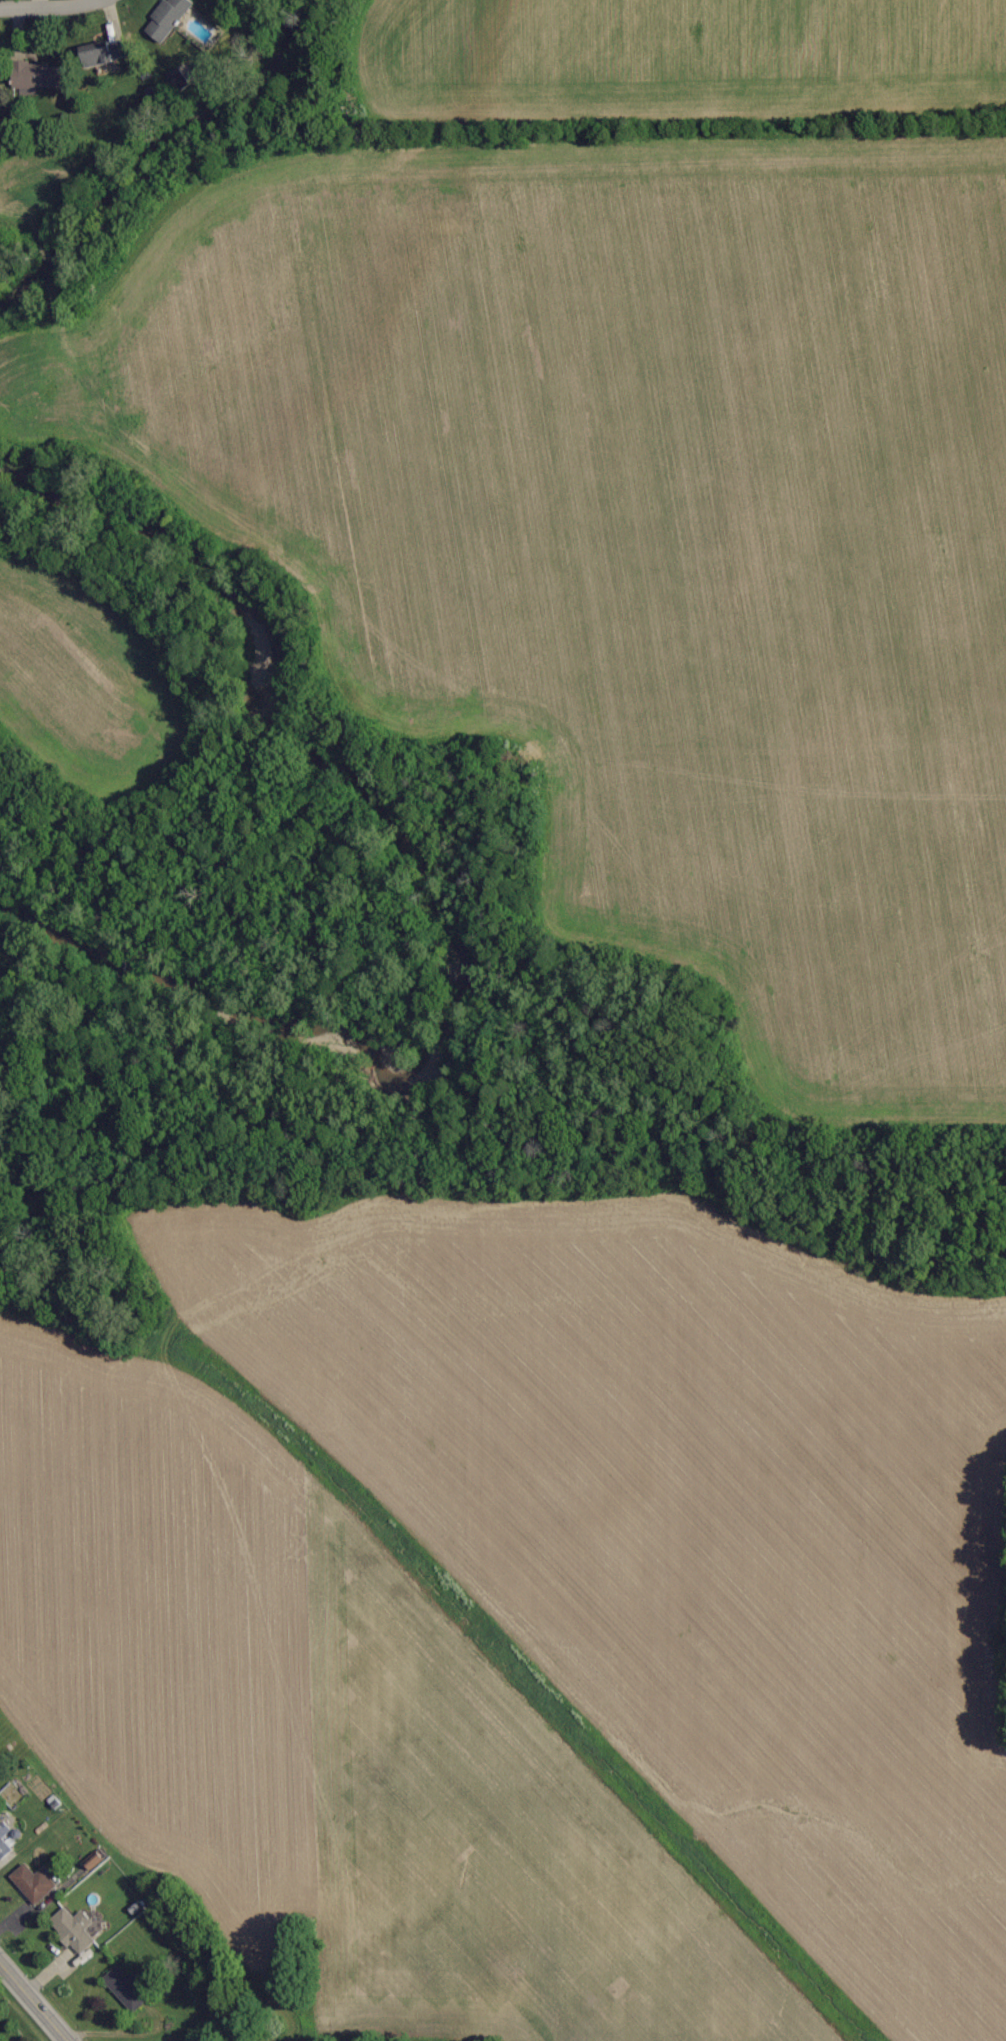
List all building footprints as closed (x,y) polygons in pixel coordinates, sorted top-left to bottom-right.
[(163,43),(195,3),(192,0),(167,0),(153,18),(155,19),(146,30),(163,43)] [(87,65),(130,59),(128,39),(85,45),(87,65)] [(37,88),(62,87),(62,63),(16,64),(16,95),(38,94),(37,88)] [(16,1849),(7,1838),(15,1831),(0,1814),(0,1861),(1,1862),(16,1849)] [(59,1885),(43,1869),(37,1874),(26,1862),(11,1877),(37,1905),(59,1885)] [(75,1917),(65,1907),(50,1921),(81,1955),(97,1941),(87,1930),(95,1923),(83,1909),(75,1917)] [(134,2013),(149,1999),(117,1965),(102,1979),(134,2013)]
